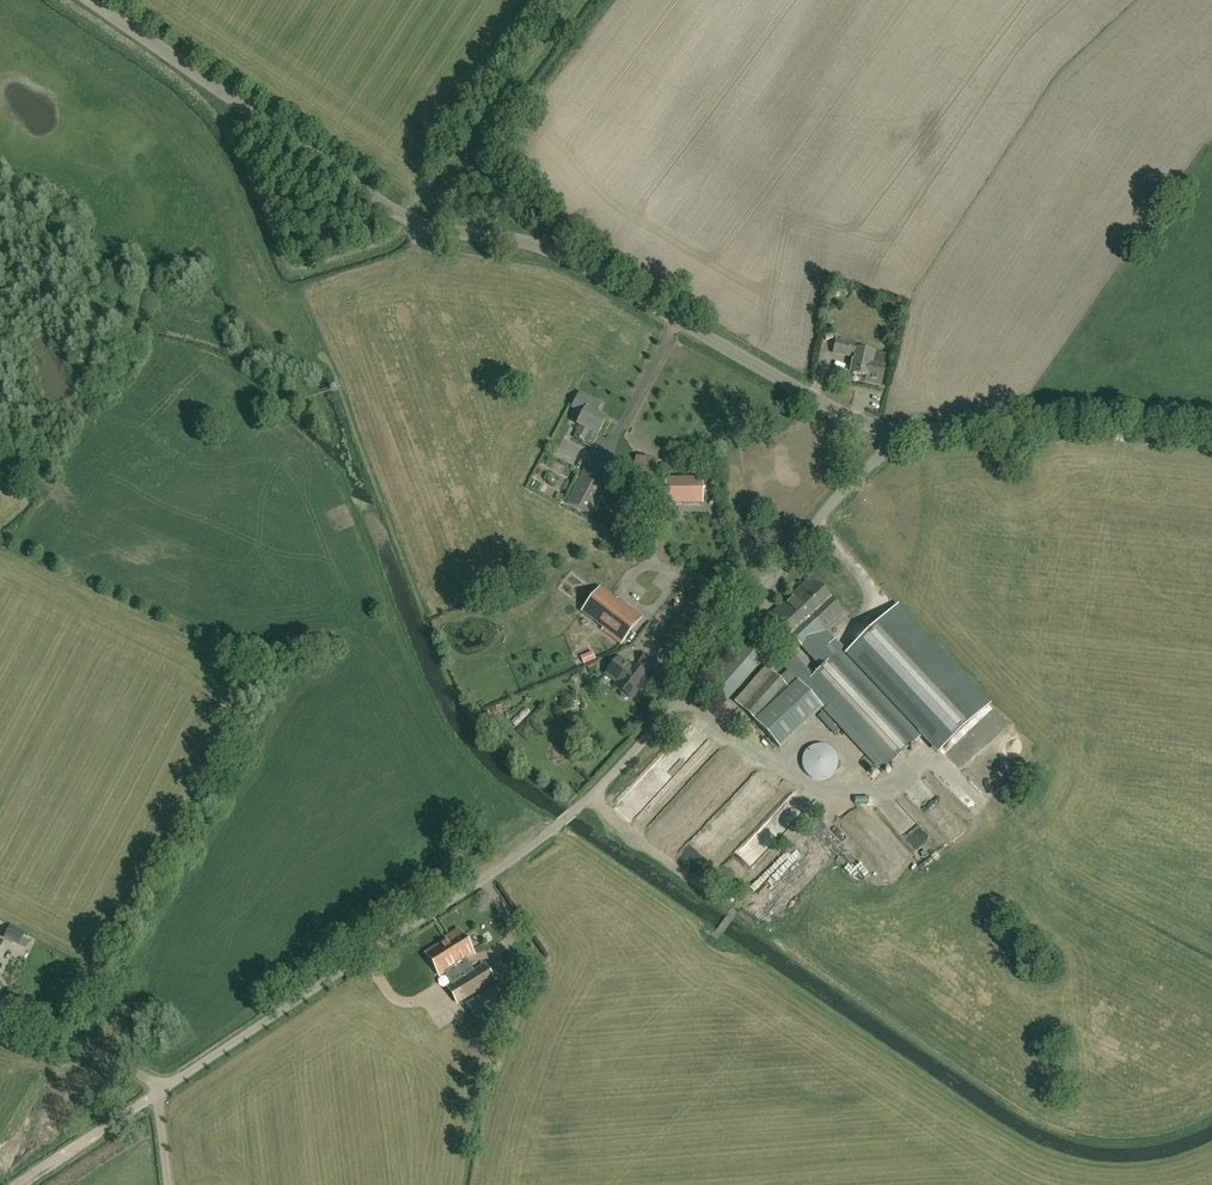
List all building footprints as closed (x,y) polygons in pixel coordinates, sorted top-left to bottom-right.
[(852,374),(861,376),(860,379),(865,380),(865,382),(880,385),(884,368),(871,365),(873,352),(856,349),(857,344),(835,340),(832,353),(850,356),(851,355),(854,356),(852,366),(853,366),(852,374)] [(585,409),(595,414),(600,404),(579,394),(572,408),(583,414),(585,409)] [(606,420),(595,414),(585,409),(583,414),(577,425),(580,427),(574,437),(584,442),(590,432),(597,436),(606,420)] [(659,470),(660,463),(635,458),(627,492),(653,498),(659,470)] [(565,464),(562,473),(571,477),(574,468),(565,464)] [(591,515),(594,509),(609,481),(585,469),(567,503),(591,515)] [(703,504),(703,478),(665,478),(665,505),(703,504)] [(704,514),(703,507),(693,509),(694,516),(704,514)] [(765,522),(772,519),(769,510),(762,512),(765,522)] [(679,520),(689,520),(689,511),(679,511),(679,520)] [(780,749),(823,709),(882,772),(922,735),(827,633),(845,616),(811,579),(771,616),(821,669),(813,676),(788,650),(777,660),(787,671),(779,678),(773,673),(771,675),(764,669),(733,703),(758,725),(780,749)] [(603,628),(601,630),(620,644),(642,617),(617,599),(616,600),(600,588),(582,612),(603,628)] [(896,607),(846,653),(922,735),(939,750),(987,705),(896,607)] [(765,646),(749,632),(704,688),(724,705),(762,658),(758,655),(765,646)] [(608,668),(610,669),(605,675),(617,684),(615,687),(622,692),(620,694),(620,696),(625,699),(626,699),(628,697),(630,699),(647,677),(645,676),(650,670),(653,673),(658,666),(644,655),(639,662),(641,663),(636,669),(632,665),(630,668),(618,658),(614,663),(612,661),(611,662),(607,666),(608,668)] [(518,729),(532,716),(527,711),(513,724),(518,729)] [(837,779),(836,746),(805,747),(806,779),(837,779)] [(741,765),(673,839),(679,844),(689,832),(692,836),(750,773),(741,765)] [(614,808),(633,824),(643,813),(635,806),(640,801),(648,807),(654,799),(648,794),(644,799),(631,787),(614,808)] [(903,835),(917,850),(931,837),(916,822),(903,835)] [(815,854),(830,838),(825,833),(810,850),(815,854)] [(24,933),(10,926),(4,937),(18,944),(24,933)] [(441,944),(455,966),(473,955),(458,930),(445,938),(447,940),(441,944)] [(478,930),(469,934),(476,949),(485,945),(478,930)] [(439,976),(455,966),(441,944),(426,953),(439,976)] [(484,966),(447,988),(457,1004),(494,981),(484,966)] [(480,1028),(499,1016),(508,1011),(494,989),(466,1006),(480,1028)]
